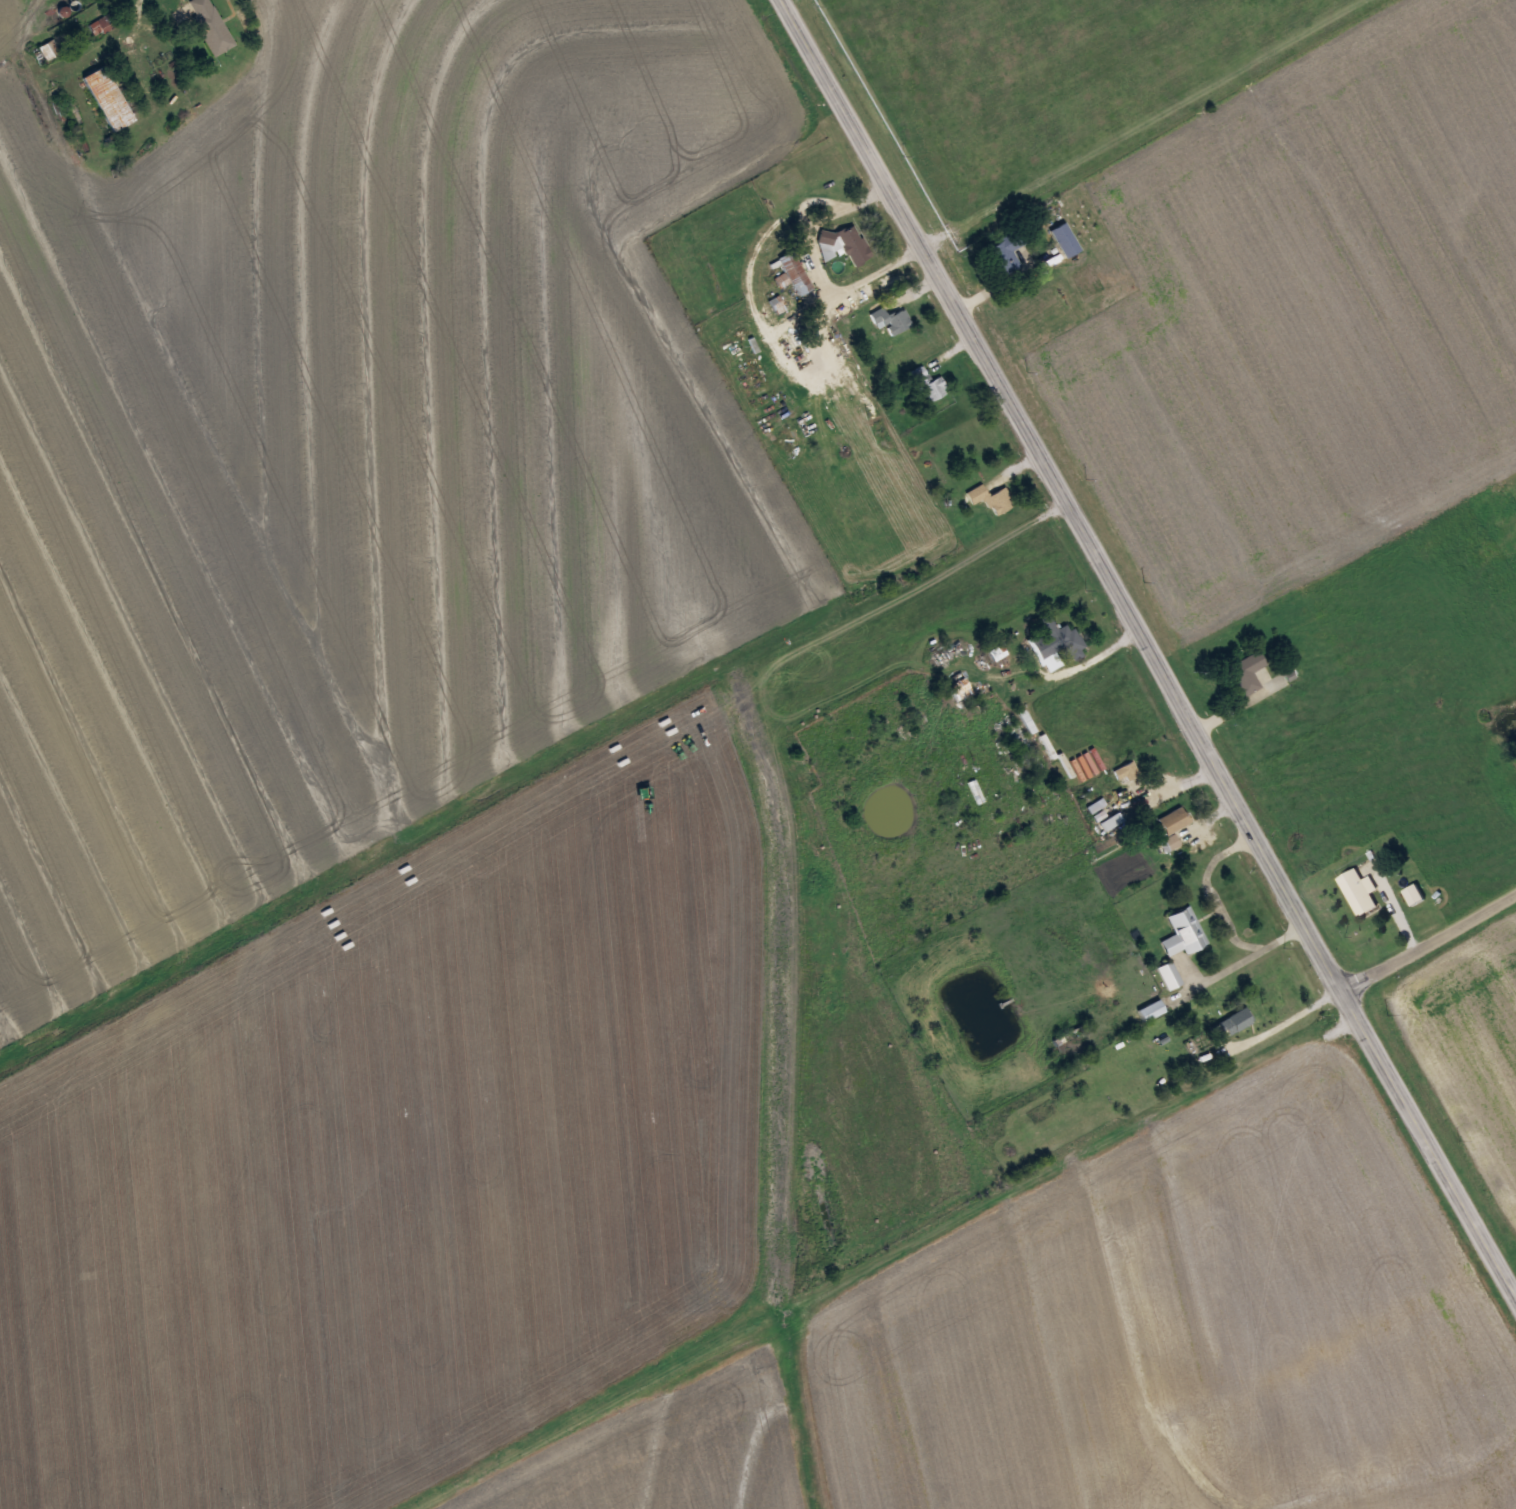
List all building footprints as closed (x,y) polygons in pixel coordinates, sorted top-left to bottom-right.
[(235,45),(211,0),(187,0),(185,1),(214,56),(235,45)] [(90,22),(96,35),(120,24),(114,11),(90,22)] [(110,132),(132,120),(104,64),(82,75),(110,132)] [(1050,228),(1062,257),(1078,250),(1066,221),(1050,228)] [(835,235),(857,265),(872,254),(850,224),(835,235)] [(818,239),(830,243),(834,233),(822,229),(818,239)] [(1020,265),(1012,249),(1026,242),(1020,230),(987,246),(1000,275),(1020,265)] [(778,256),(799,295),(813,288),(792,249),(778,256)] [(912,324),(903,306),(883,317),(892,334),(912,324)] [(797,345),(805,340),(791,318),(783,323),(797,345)] [(948,391),(939,375),(930,379),(922,364),(913,370),(929,401),(948,391)] [(1009,507),(1009,489),(984,489),(984,488),(969,488),(969,500),(986,500),(986,507),(1009,507)] [(1071,621),(1057,628),(1049,613),(1040,619),(1046,629),(1029,638),(1049,671),(1062,664),(1055,652),(1063,647),(1070,659),(1087,649),(1071,621)] [(966,649),(958,638),(934,656),(942,666),(966,649)] [(1261,687),(1253,671),(1265,664),(1258,650),(1227,666),(1243,696),(1261,687)] [(948,690),(961,704),(975,691),(962,677),(963,676),(948,690)] [(1140,773),(1132,760),(1114,771),(1121,784),(1140,773)] [(1190,821),(1180,805),(1156,820),(1166,835),(1190,821)] [(1338,878),(1360,917),(1379,906),(1371,893),(1378,888),(1371,875),(1364,879),(1357,867),(1338,878)] [(1425,899),(1417,884),(1405,890),(1412,905),(1425,899)] [(1206,943),(1191,904),(1166,914),(1175,935),(1160,941),(1167,958),(1206,943)] [(1156,967),(1168,990),(1183,982),(1170,959),(1156,967)] [(1143,1022),(1164,1010),(1158,999),(1137,1010),(1143,1022)] [(1219,1021),(1226,1035),(1252,1022),(1245,1007),(1219,1021)]
